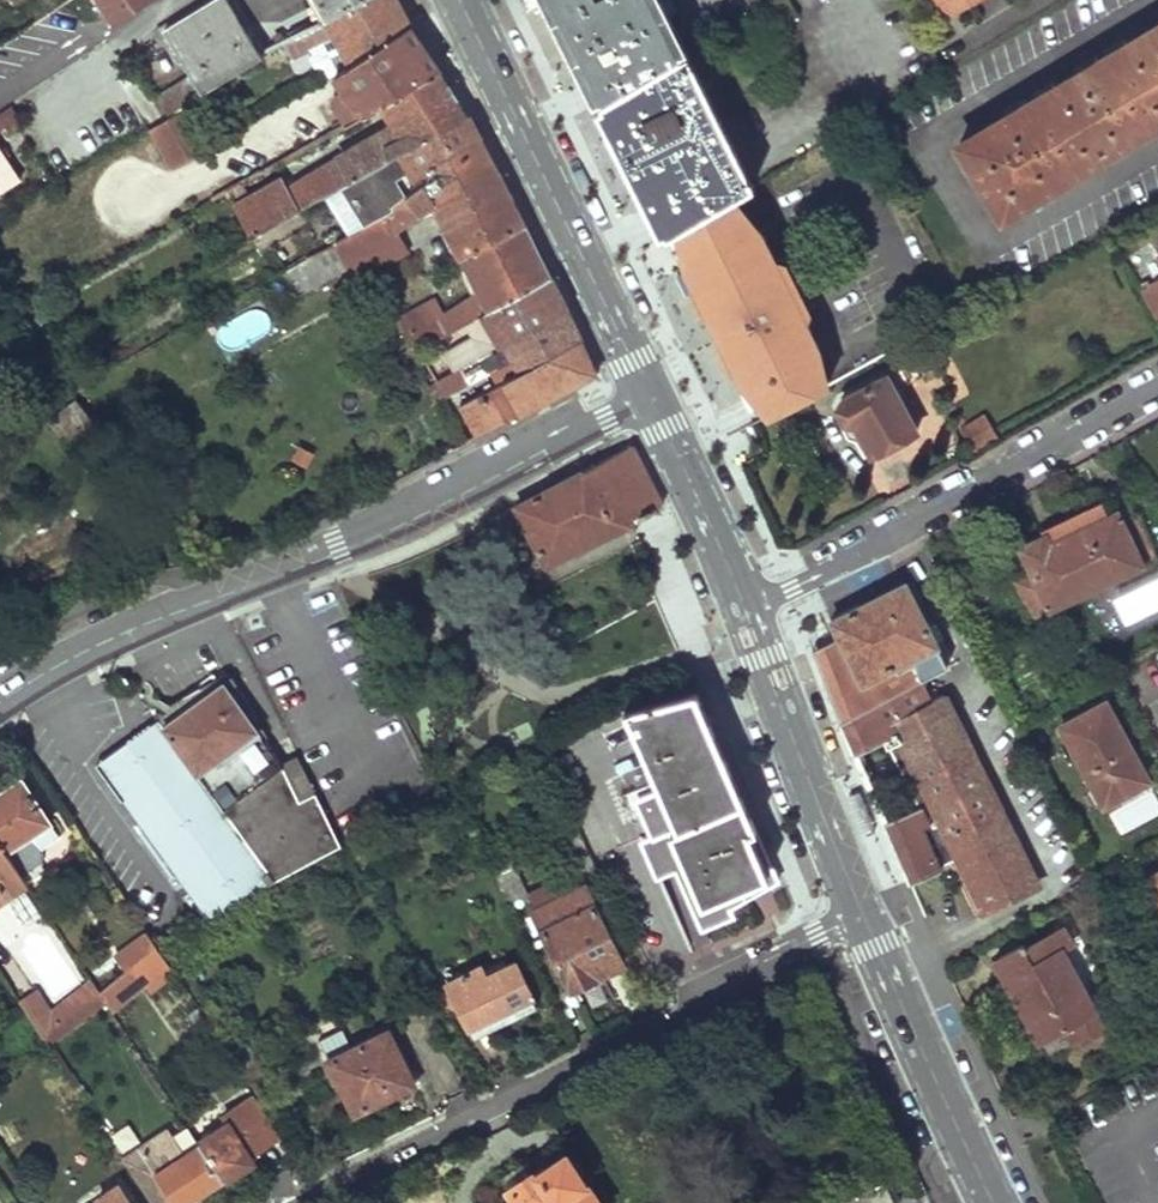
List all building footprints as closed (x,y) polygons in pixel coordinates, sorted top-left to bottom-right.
[(151,0),(91,0),(106,26),(151,0)] [(258,54),(226,0),(217,0),(164,31),(189,75),(156,93),(167,113),(187,100),(202,90),(258,54)] [(358,0),(316,0),(325,18),(358,0)] [(409,25),(395,1),(395,0),(358,0),(325,18),(334,35),(350,65),(409,25)] [(598,106),(676,59),(657,20),(676,11),(671,0),(546,0),(598,106)] [(942,17),(973,0),(933,0),(942,17)] [(334,35),(325,18),(304,30),(313,47),(334,35)] [(382,105),(440,70),(423,46),(409,25),(350,65),(378,106),(382,105)] [(960,145),(1003,216),(1157,123),(1157,25),(960,145)] [(313,47),(304,30),(282,43),(291,59),(313,47)] [(619,151),(662,238),(732,197),(741,192),(676,59),(598,106),(619,151)] [(390,119),(447,83),(440,70),(382,105),(390,119)] [(324,195),(466,116),(447,83),(390,119),(394,124),(288,186),(284,179),(232,207),(249,237),(324,195)] [(227,135),(202,90),(187,100),(212,143),(227,135)] [(152,120),(164,165),(200,155),(188,111),(152,120)] [(418,173),(479,139),(476,134),(466,116),(324,195),(348,234),(352,232),(392,211),(392,203),(422,181),(418,173)] [(263,171),(303,147),(295,131),(254,153),(263,171)] [(352,232),(373,268),(406,252),(395,232),(434,203),(437,210),(499,177),(479,139),(418,173),(422,181),(392,203),(392,211),(352,232)] [(0,149),(0,191),(20,177),(0,149)] [(499,177),(437,210),(446,226),(507,193),(499,177)] [(524,224),(507,193),(446,226),(462,256),(524,224)] [(764,417),(825,386),(809,353),(817,348),(759,232),(750,235),(732,197),(662,238),(744,395),(751,392),(764,417)] [(417,348),(482,314),(548,278),(524,224),(462,256),(482,292),(437,317),(423,292),(396,308),(417,348)] [(373,268),(352,232),(348,234),(336,241),(351,268),(357,278),(373,268)] [(351,268),(336,241),(306,257),(306,261),(284,275),(298,296),(351,268)] [(499,347),(565,311),(558,297),(548,278),(482,314),(493,335),(499,347)] [(1139,289),(1157,321),(1157,320),(1157,279),(1139,289)] [(579,340),(565,311),(499,347),(481,357),(461,367),(467,380),(469,384),(493,372),(498,384),(579,340)] [(499,347),(493,335),(475,346),(481,357),(499,347)] [(481,357),(475,346),(471,337),(444,353),(453,371),(461,367),(481,357)] [(588,377),(596,373),(579,340),(498,384),(459,405),(477,438),(588,377)] [(871,456),(916,432),(894,392),(920,378),(911,362),(842,399),(836,409),(843,425),(853,425),(871,456)] [(467,380),(461,367),(453,371),(435,380),(442,394),(467,380)] [(435,380),(433,376),(425,380),(434,397),(442,394),(435,380)] [(123,462),(77,402),(49,423),(96,481),(123,462)] [(985,450),(979,439),(966,447),(971,458),(985,450)] [(662,508),(631,446),(517,506),(548,565),(662,508)] [(1120,526),(1115,513),(1047,545),(1043,537),(1019,548),(1031,573),(1013,581),(1031,617),(1156,557),(1136,518),(1120,526)] [(937,645),(902,584),(829,623),(836,637),(824,644),(812,651),(842,716),(844,722),(920,681),(909,660),(937,645)] [(98,765),(206,918),(341,846),(307,776),(298,756),(283,764),(251,707),(257,702),(237,678),(199,706),(193,700),(159,722),(98,765)] [(888,721),(931,700),(920,681),(844,722),(856,748),(879,738),(893,731),(888,721)] [(753,825),(695,691),(624,711),(660,789),(637,799),(664,868),(678,862),(704,927),(732,917),(729,909),(779,883),(753,825)] [(976,912),(1036,884),(943,694),(931,700),(888,721),(893,731),(879,738),(893,766),(913,809),(889,821),(913,875),(952,859),(976,912)] [(1105,804),(1144,782),(1126,747),(1130,744),(1105,700),(1061,723),(1065,732),(1042,744),(1055,769),(1078,757),(1105,804)] [(0,793),(0,842),(7,852),(32,837),(41,850),(61,838),(23,779),(0,793)] [(27,885),(7,852),(0,842),(0,903),(27,885)] [(531,898),(515,868),(495,879),(510,908),(531,898)] [(1148,877),(1157,896),(1157,872),(1148,877)] [(595,969),(620,955),(585,887),(535,912),(571,988),(598,978),(595,969)] [(1044,1060),(1102,1029),(1060,949),(1070,944),(1061,927),(1023,947),(1021,943),(990,961),(1044,1060)] [(116,955),(125,972),(132,966),(156,946),(147,933),(116,955)] [(166,962),(156,946),(132,966),(146,980),(166,962)] [(537,1005),(517,961),(487,976),(481,965),(448,979),(450,987),(441,991),(450,1009),(460,1003),(477,1036),(537,1005)] [(63,1019),(53,1008),(36,1022),(45,1037),(63,1019)] [(390,1032),(330,1060),(355,1113),(408,1086),(394,1056),(400,1054),(390,1032)] [(280,1135),(255,1097),(225,1116),(229,1123),(198,1142),(200,1146),(222,1181),(253,1160),(249,1154),(280,1135)] [(119,1150),(138,1142),(130,1124),(111,1132),(119,1150)] [(222,1181),(200,1146),(184,1155),(166,1133),(123,1162),(150,1202),(188,1202),(222,1181)] [(515,1202),(598,1202),(585,1183),(586,1174),(579,1163),(570,1162),(568,1158),(545,1174),(542,1171),(515,1190),(521,1199),(515,1202)] [(117,1186),(96,1198),(101,1202),(129,1202),(117,1186)] [(841,1202),(875,1202),(868,1190),(841,1202)]
